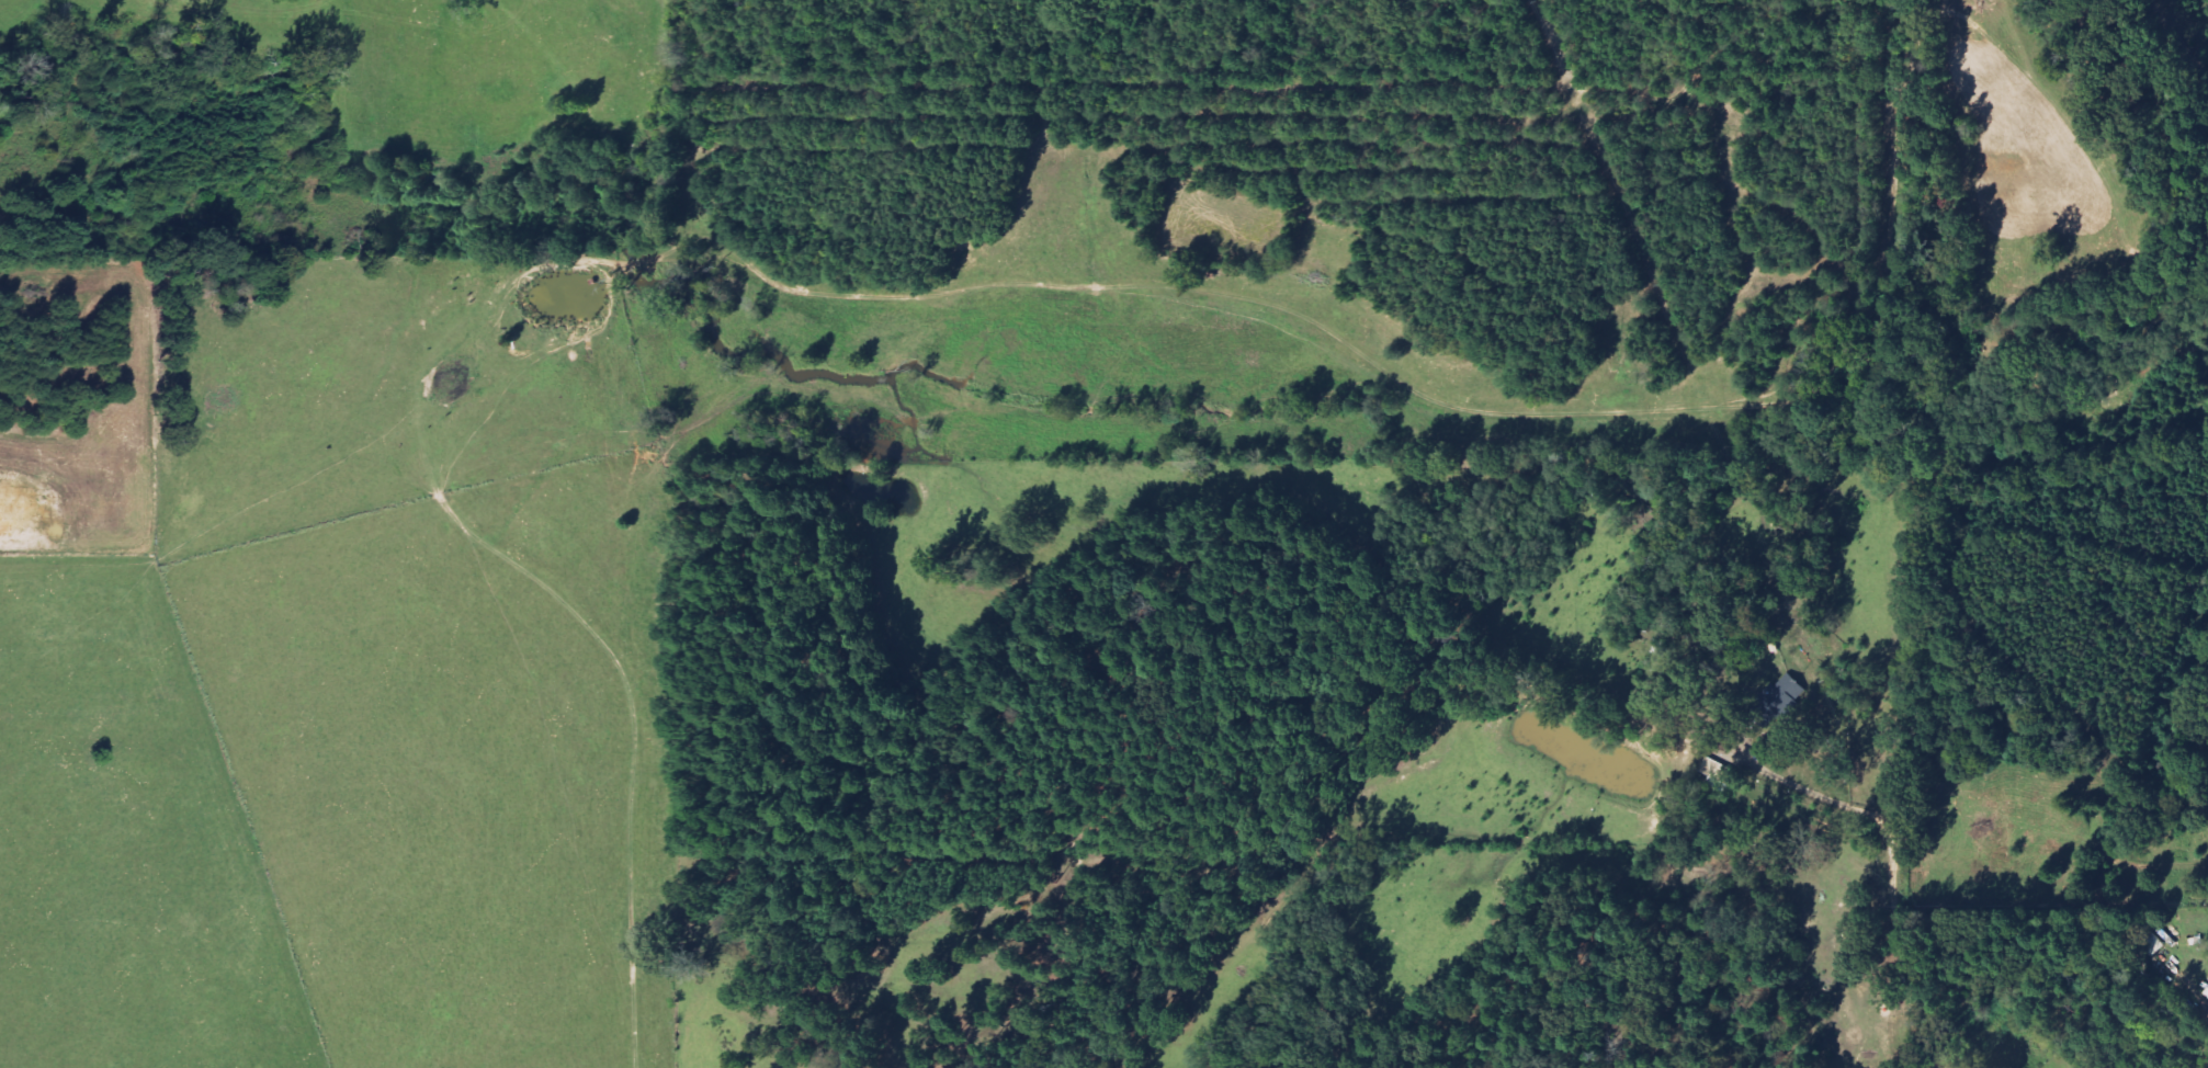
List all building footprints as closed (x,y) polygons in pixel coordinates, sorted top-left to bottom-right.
[(1810,688),(1791,670),(1752,710),(1772,729),(1810,688)] [(1713,777),(1709,785),(1729,794),(1740,771),(1710,757),(1703,772),(1713,777)]
